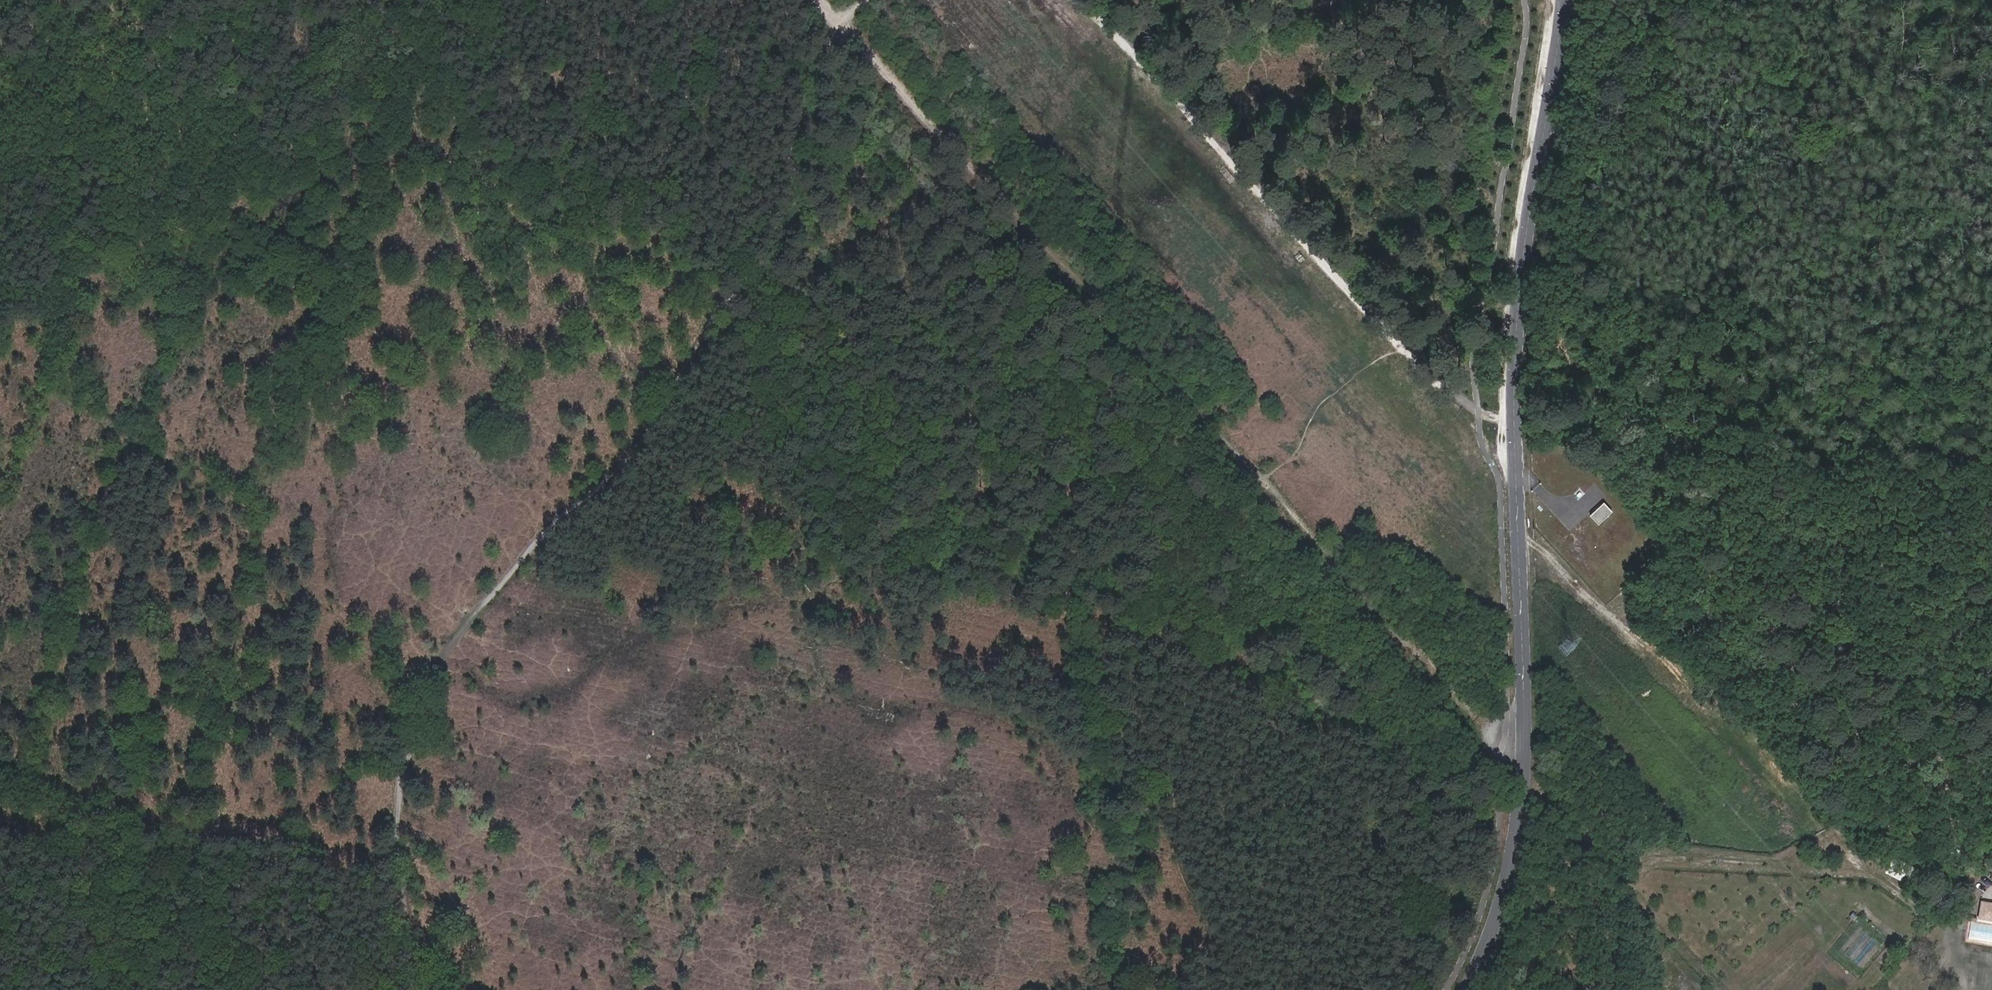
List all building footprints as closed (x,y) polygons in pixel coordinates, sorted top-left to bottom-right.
[(1613,512),(1605,503),(1591,515),(1600,524),(1613,512)] [(1983,928),(1984,913),(1977,912),(1975,927),(1983,928)] [(1984,913),(1983,928),(1991,929),(1991,914),(1984,913)]
